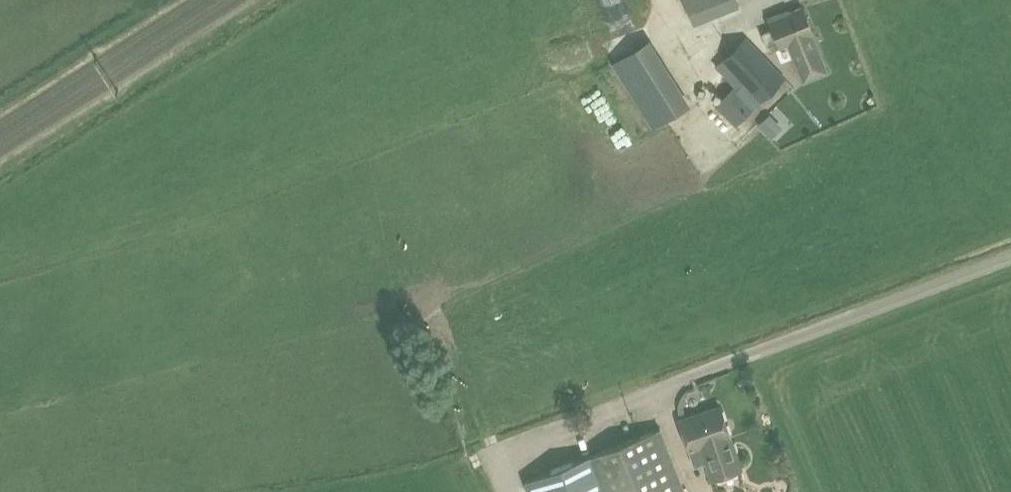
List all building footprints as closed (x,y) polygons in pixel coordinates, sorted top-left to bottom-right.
[(694,24),(739,5),(737,0),(685,0),(694,24)] [(763,33),(770,52),(789,44),(804,82),(827,72),(812,35),(814,34),(803,7),(783,15),(782,13),(770,18),(774,29),(763,33)] [(715,104),(735,125),(786,77),(745,35),(719,61),(742,86),(739,88),(735,84),(715,104)] [(613,67),(653,132),(688,110),(645,46),(613,67)] [(769,114),(757,125),(770,138),(781,128),(769,114)] [(680,419),(690,450),(694,462),(705,458),(711,478),(741,468),(730,437),(730,436),(720,406),(680,419)] [(660,427),(524,480),(528,491),(686,491),(660,427)]
